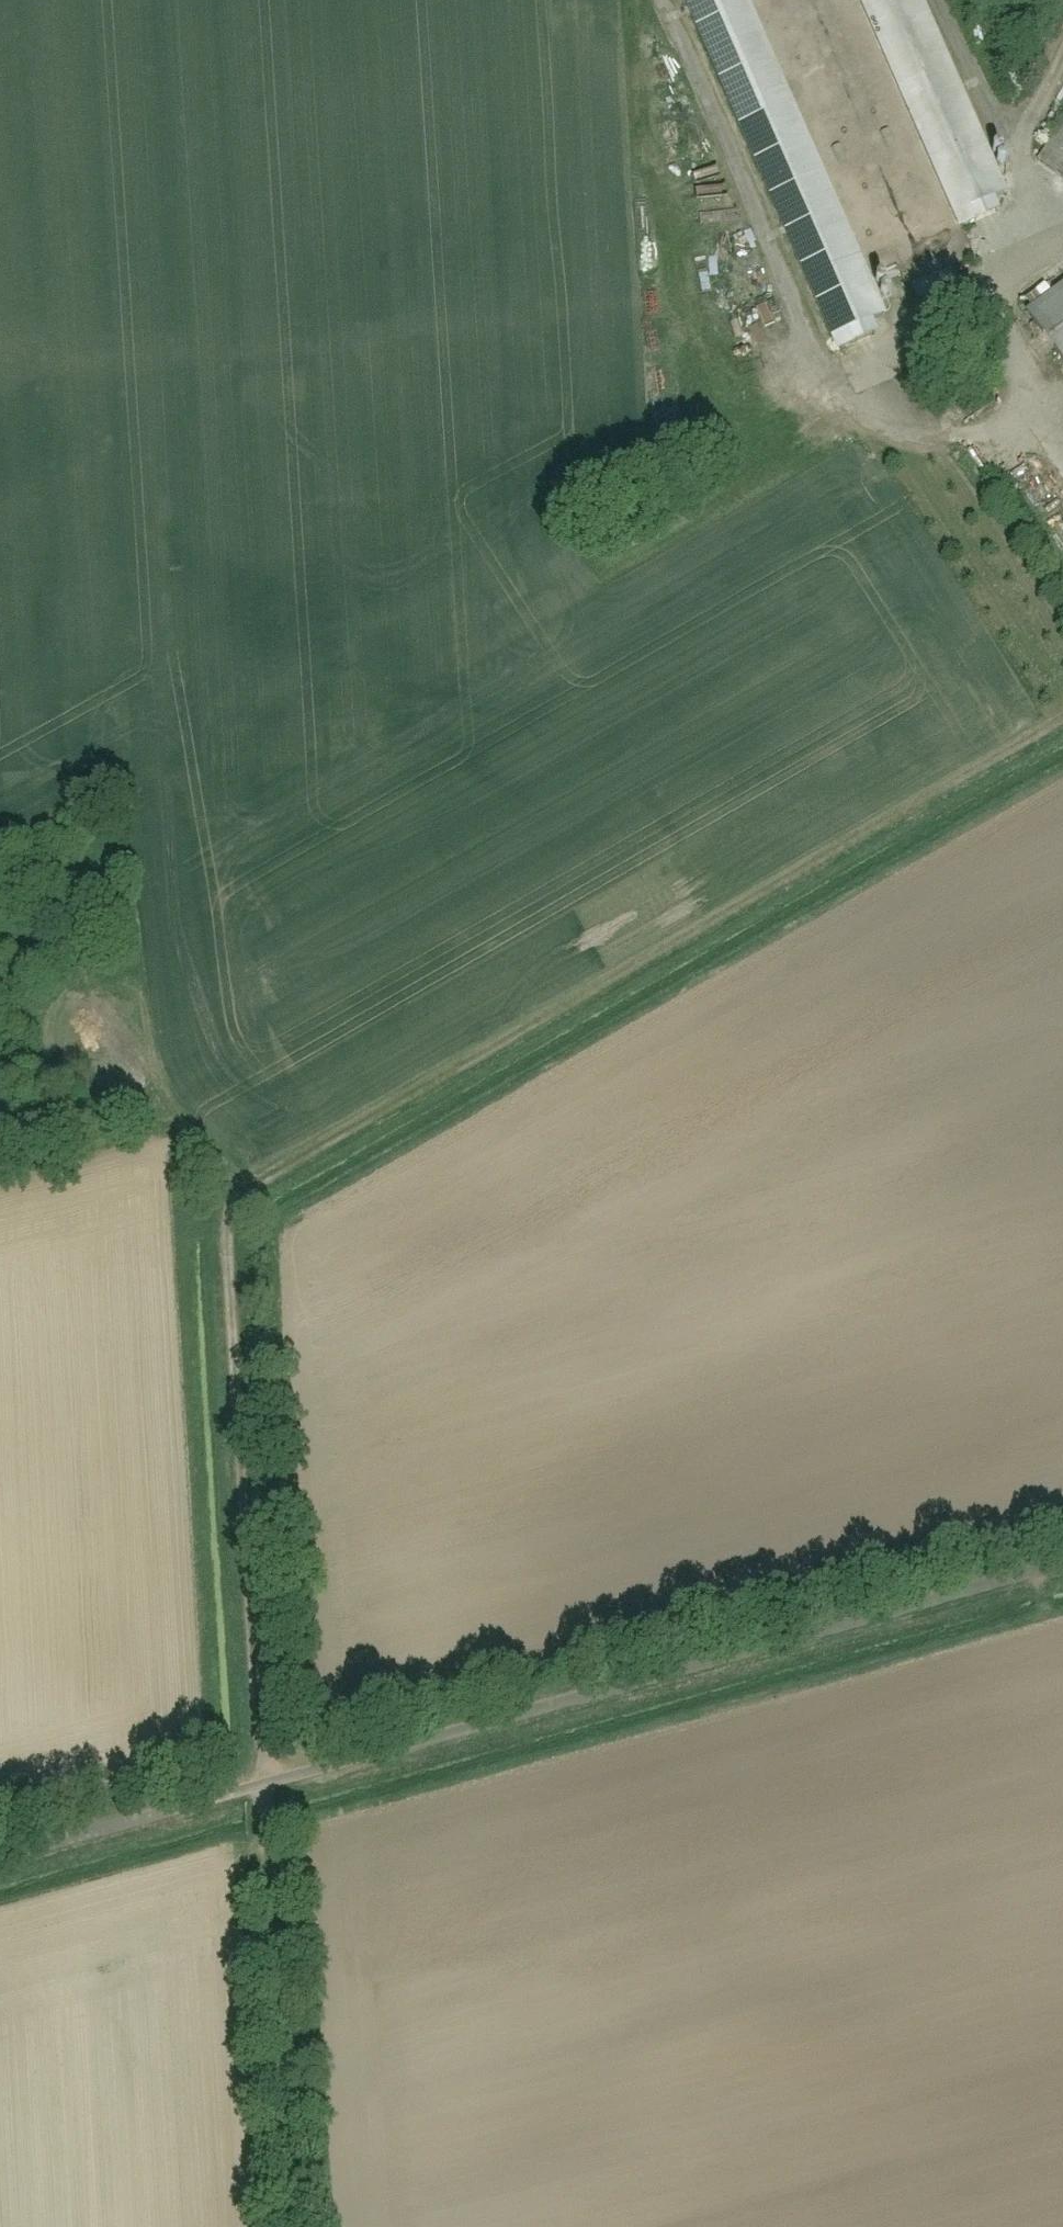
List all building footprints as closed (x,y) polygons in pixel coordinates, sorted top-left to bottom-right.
[(825,342),(832,358),(850,351),(843,334),(882,317),(746,0),(677,0),(824,342),(825,342)] [(1004,196),(922,0),(856,0),(944,208),(943,209),(953,233),(973,224),(968,212),(1004,196)] [(1036,163),(1062,182),(1062,124),(1036,163)] [(1026,317),(1062,366),(1062,289),(1026,317)]
